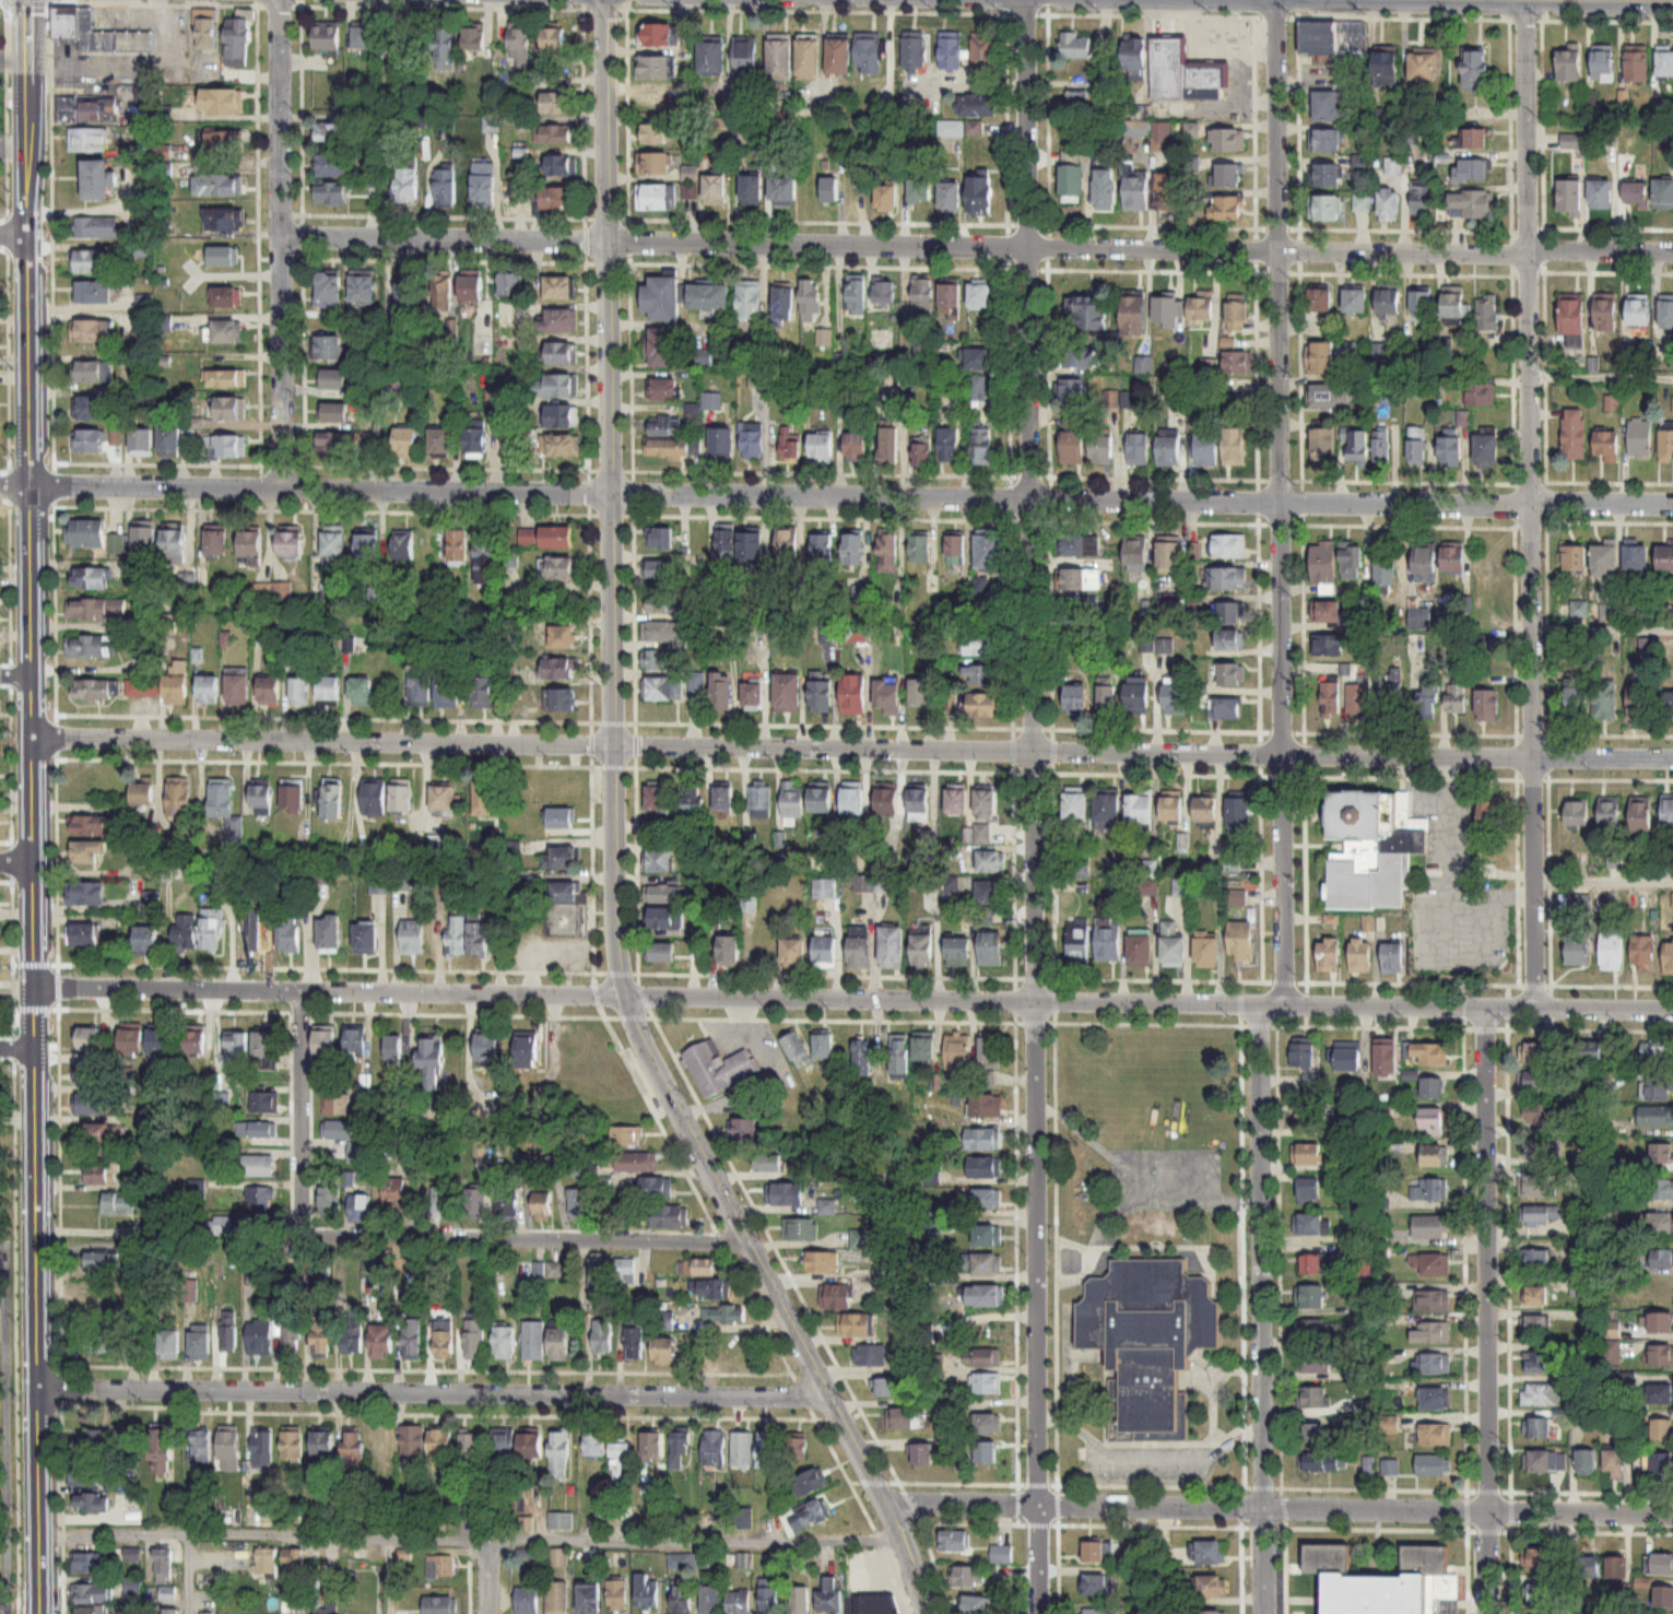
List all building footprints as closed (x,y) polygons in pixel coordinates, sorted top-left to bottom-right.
[(80,53),(153,53),(153,32),(80,31),(80,8),(52,8),(51,41),(80,41),(80,53)] [(225,66),(249,66),(249,10),(236,10),(236,27),(225,28),(225,66)] [(196,50),(216,50),(216,17),(196,17),(196,50)] [(338,22),(313,22),(313,50),(338,50),(338,22)] [(1366,55),(1366,23),(1299,22),(1299,55),(1366,55)] [(640,48),(672,48),(672,26),(640,26),(640,48)] [(352,50),(372,50),(372,27),(352,27),(352,50)] [(436,71),(454,71),(454,28),(436,28),(436,71)] [(484,51),(484,28),(464,28),(464,51),(484,51)] [(528,68),(528,29),(509,28),(509,59),(518,60),(518,68),(528,68)] [(543,57),(563,57),(563,29),(543,29),(543,57)] [(940,30),(961,30),(961,67),(939,67),(940,30)] [(856,31),(881,31),(881,72),(862,72),(862,64),(856,64),(856,31)] [(791,32),(792,79),(769,79),(768,33),(791,32)] [(1062,59),(1104,59),(1104,45),(1091,45),(1091,38),(1078,38),(1078,33),(1062,33),(1062,59)] [(1151,34),(1151,98),(1220,98),(1220,86),(1227,86),(1227,59),(1187,59),(1186,34),(1151,34)] [(735,37),(735,74),(758,74),(758,37),(735,37)] [(798,37),(821,37),(821,73),(797,73),(798,37)] [(828,37),(851,37),(851,72),(827,72),(828,37)] [(927,37),(904,37),(904,73),(927,73),(927,37)] [(973,37),(973,70),(996,70),(996,37),(973,37)] [(1146,39),(1123,39),(1123,76),(1146,76),(1146,39)] [(415,43),(396,43),(396,65),(415,65),(415,43)] [(699,76),(725,76),(725,43),(699,43),(699,76)] [(1556,49),(1579,48),(1579,79),(1556,80),(1556,49)] [(1623,49),(1647,49),(1647,80),(1624,80),(1623,49)] [(1410,83),(1442,83),(1442,50),(1410,50),(1410,83)] [(1593,51),(1593,83),(1615,83),(1615,51),(1593,51)] [(1657,51),(1657,77),(1672,77),(1672,51),(1657,51)] [(1464,52),(1464,90),(1488,90),(1488,52),(1464,52)] [(1398,89),(1398,53),(1374,53),(1374,89),(1398,89)] [(638,80),(672,80),(672,58),(638,58),(638,80)] [(243,116),(243,90),(201,90),(201,116),(243,116)] [(1065,91),(1065,119),(1088,119),(1088,91),(1065,91)] [(1314,92),(1314,123),(1341,123),(1341,92),(1314,92)] [(542,115),(571,115),(571,93),(542,94),(542,115)] [(640,116),(671,116),(671,93),(640,93),(640,116)] [(997,117),(997,95),(960,95),(960,117),(997,117)] [(57,101),(57,122),(117,123),(117,101),(57,101)] [(485,134),(501,134),(501,117),(485,117),(485,134)] [(965,121),(943,121),(943,138),(965,138),(965,121)] [(969,123),(969,137),(982,137),(982,123),(969,123)] [(360,125),(316,125),(316,145),(360,145),(360,125)] [(571,144),(571,126),(535,126),(535,144),(571,144)] [(642,126),(642,146),(670,146),(670,126),(642,126)] [(1313,127),(1339,127),(1339,150),(1313,150),(1313,148),(1308,149),(1308,129),(1313,129),(1313,127)] [(69,129),(69,153),(108,153),(108,129),(69,129)] [(1487,150),(1487,130),(1465,130),(1465,150),(1487,150)] [(1212,131),(1212,153),(1246,153),(1246,131),(1212,131)] [(206,152),(241,152),(241,132),(206,132),(206,152)] [(1563,150),(1585,150),(1585,135),(1563,135),(1563,150)] [(1167,152),(1167,137),(1153,137),(1153,152),(1167,152)] [(316,155),(316,177),(346,177),(346,155),(316,155)] [(638,176),(671,176),(671,155),(638,155),(638,176)] [(546,157),(546,177),(571,177),(571,157),(546,157)] [(1402,175),(1402,159),(1385,159),(1385,175),(1402,175)] [(1456,183),(1489,183),(1489,161),(1456,161),(1456,183)] [(117,173),(109,173),(109,162),(84,162),(84,202),(110,202),(110,187),(117,187),(117,173)] [(1212,162),(1211,187),(1243,188),(1244,162),(1212,162)] [(495,164),(473,164),(473,206),(495,206),(495,164)] [(1082,166),(1061,166),(1061,203),(1082,203),(1082,166)] [(1340,188),(1340,166),(1310,166),(1310,188),(1340,188)] [(698,200),(698,167),(683,167),(683,200),(698,200)] [(1125,211),(1149,211),(1149,171),(1137,171),(1137,167),(1125,167),(1125,211)] [(418,204),(418,170),(397,170),(397,204),(418,204)] [(436,208),(456,208),(456,170),(436,170),(436,208)] [(1115,210),(1115,171),(1095,171),(1095,210),(1115,210)] [(243,196),(243,175),(193,175),(193,196),(243,196)] [(1157,208),(1182,208),(1182,175),(1157,175),(1157,208)] [(763,204),(763,176),(741,176),(741,204),(763,204)] [(726,177),(704,177),(704,206),(726,206),(726,177)] [(969,177),(969,216),(993,216),(993,177),(969,177)] [(1652,177),(1672,178),(1672,207),(1652,207),(1652,177)] [(1557,178),(1580,178),(1579,215),(1568,215),(1568,210),(1556,210),(1557,178)] [(1588,178),(1611,178),(1611,201),(1610,201),(1610,207),(1589,207),(1589,201),(1588,201),(1588,178)] [(770,179),(770,204),(797,204),(797,179),(770,179)] [(823,203),(839,203),(839,179),(823,179),(823,203)] [(1623,179),(1646,179),(1646,198),(1648,198),(1648,207),(1637,207),(1637,201),(1623,201),(1623,179)] [(910,204),(932,204),(932,180),(910,180),(910,204)] [(961,183),(940,183),(940,215),(961,215),(961,183)] [(1432,216),(1432,183),(1413,183),(1413,216),(1432,216)] [(316,184),(316,206),(348,206),(348,184),(316,184)] [(638,186),(638,212),(672,212),(672,186),(638,186)] [(897,213),(897,186),(877,186),(877,213),(897,213)] [(573,189),(541,189),(541,210),(573,210),(573,189)] [(1379,192),(1379,222),(1399,222),(1399,192),(1379,192)] [(1450,193),(1450,219),(1493,219),(1493,193),(1450,193)] [(1355,211),(1369,211),(1369,196),(1355,196),(1355,211)] [(1310,197),(1310,222),(1342,222),(1342,197),(1310,197)] [(1241,198),(1215,198),(1215,222),(1241,222),(1241,198)] [(244,209),(205,209),(205,231),(244,231),(244,209)] [(117,239),(117,218),(76,218),(76,239),(117,239)] [(209,267),(239,267),(239,248),(209,248),(209,267)] [(110,275),(110,253),(75,253),(75,275),(110,275)] [(341,274),(316,274),(316,308),(341,308),(341,274)] [(522,297),(522,274),(499,274),(499,297),(522,297)] [(350,275),(350,304),(375,304),(375,275),(350,275)] [(452,276),(434,276),(434,310),(452,310),(452,276)] [(482,277),(460,277),(460,304),(482,304),(482,277)] [(572,278),(544,278),(544,300),(572,300),(572,278)] [(645,323),(679,323),(679,279),(650,279),(650,287),(645,287),(645,323)] [(913,313),(933,313),(933,280),(914,279),(913,313)] [(801,323),(820,323),(820,281),(801,281),(801,323)] [(866,281),(848,281),(848,316),(866,316),(866,281)] [(737,321),(760,321),(760,282),(737,282),(737,321)] [(111,283),(76,283),(76,306),(111,306),(111,283)] [(896,306),(896,284),(875,284),(875,306),(896,306)] [(991,284),(970,284),(970,309),(991,309),(991,284)] [(728,285),(690,285),(690,311),(728,311),(728,285)] [(961,315),(961,286),(940,286),(940,315),(961,315)] [(212,289),(212,309),(241,309),(241,289),(212,289)] [(397,289),(397,311),(415,311),(415,289),(397,289)] [(774,322),(795,322),(795,289),(774,289),(774,322)] [(1331,290),(1310,290),(1310,313),(1331,313),(1331,290)] [(1367,315),(1367,291),(1344,291),(1344,315),(1367,315)] [(1400,316),(1400,291),(1378,291),(1378,316),(1400,316)] [(1213,323),(1213,292),(1201,292),(1201,298),(1189,298),(1189,323),(1213,323)] [(1431,292),(1412,292),(1412,316),(1431,316),(1431,292)] [(1471,304),(1463,304),(1463,294),(1444,294),(1444,319),(1471,319),(1471,304)] [(1497,332),(1497,297),(1477,297),(1477,332),(1497,332)] [(1660,297),(1660,327),(1672,327),(1672,297),(1660,297)] [(1108,332),(1108,298),(1075,298),(1075,332),(1108,332)] [(1124,298),(1123,336),(1148,336),(1148,298),(1124,298)] [(1155,325),(1185,325),(1185,299),(1155,299),(1155,325)] [(1560,299),(1560,337),(1584,337),(1584,299),(1560,299)] [(1596,300),(1596,333),(1617,333),(1617,300),(1596,300)] [(1247,331),(1247,302),(1227,302),(1227,331),(1247,331)] [(1628,302),(1628,327),(1651,327),(1651,302),(1628,302)] [(577,309),(546,309),(546,333),(577,333),(577,309)] [(95,351),(113,351),(113,322),(72,322),(72,345),(95,345),(95,351)] [(242,322),(213,322),(213,345),(242,345),(242,322)] [(675,329),(648,329),(648,369),(675,369),(675,329)] [(833,331),(819,331),(819,347),(833,347),(833,331)] [(316,338),(316,361),(342,361),(342,338),(316,338)] [(1307,343),(1307,374),(1333,374),(1333,343),(1307,343)] [(575,344),(540,344),(540,366),(575,366),(575,344)] [(1095,348),(1064,348),(1064,369),(1095,369),(1095,348)] [(992,350),(967,350),(967,371),(992,371),(992,350)] [(1224,353),(1224,375),(1251,375),(1251,353),(1224,353)] [(1218,359),(1202,359),(1202,375),(1218,375),(1218,359)] [(111,363),(73,363),(73,383),(111,383),(111,363)] [(346,371),(321,371),(321,391),(346,391),(346,371)] [(208,372),(208,390),(246,390),(246,372),(208,372)] [(578,376),(544,376),(544,380),(531,380),(531,398),(578,398),(578,376)] [(987,378),(970,378),(970,402),(987,402),(987,378)] [(677,380),(650,380),(650,402),(677,402),(677,380)] [(1494,381),(1494,403),(1463,404),(1463,381),(1494,381)] [(1086,413),(1086,383),(1063,383),(1063,413),(1086,413)] [(1310,409),(1348,409),(1348,385),(1310,385),(1310,409)] [(1120,409),(1120,390),(1104,390),(1104,409),(1120,409)] [(1187,409),(1187,395),(1173,395),(1173,409),(1187,409)] [(104,422),(104,397),(77,397),(77,422),(104,422)] [(246,422),(246,399),(215,399),(215,422),(246,422)] [(347,405),(321,405),(321,423),(347,424),(347,405)] [(576,429),(576,406),(544,407),(544,429),(576,429)] [(1585,461),(1585,410),(1564,410),(1564,461),(1585,461)] [(1469,411),(1457,413),(1459,427),(1471,426),(1469,411)] [(1627,419),(1651,420),(1650,455),(1627,455),(1627,419)] [(763,424),(741,424),(741,458),(763,458),(763,424)] [(1244,463),(1222,463),(1222,426),(1242,426),(1244,463)] [(681,438),(681,427),(647,427),(647,457),(697,457),(697,438),(681,438)] [(1179,427),(1178,463),(1155,463),(1156,435),(1159,435),(1159,427),(1179,427)] [(1426,427),(1408,427),(1408,464),(1426,464),(1426,427)] [(159,457),(180,457),(180,428),(159,428),(159,457)] [(485,428),(465,428),(465,458),(485,458),(485,428)] [(1617,429),(1593,428),(1593,453),(1604,453),(1604,461),(1616,461),(1617,429)] [(416,429),(394,429),(394,456),(416,456),(416,429)] [(429,454),(451,454),(451,429),(429,429),(429,454)] [(710,429),(710,457),(733,457),(733,429),(710,429)] [(898,466),(898,429),(881,429),(881,466),(898,466)] [(940,463),(960,463),(960,429),(940,429),(940,463)] [(1083,429),(1082,462),(1059,462),(1060,429),(1083,429)] [(1092,466),(1113,466),(1113,429),(1092,429),(1092,466)] [(1311,455),(1335,455),(1335,429),(1311,429),(1311,455)] [(152,456),(152,430),(130,430),(130,456),(152,456)] [(973,466),(993,466),(993,430),(973,431),(973,466)] [(1660,459),(1672,459),(1672,430),(1660,430),(1660,459)] [(74,431),(74,454),(103,454),(103,431),(74,431)] [(1390,466),(1390,431),(1374,431),(1375,467),(1390,466)] [(1147,432),(1147,463),(1127,463),(1128,432),(1147,432)] [(1350,432),(1350,464),(1368,464),(1368,432),(1350,432)] [(832,433),(810,433),(810,462),(832,462),(832,433)] [(1473,433),(1497,433),(1497,460),(1473,460),(1473,433)] [(351,451),(351,434),(317,434),(317,451),(351,451)] [(780,459),(800,459),(800,434),(780,434),(780,459)] [(867,434),(846,434),(846,460),(867,460),(867,434)] [(1196,461),(1219,461),(1219,435),(1196,435),(1196,461)] [(1460,435),(1460,459),(1438,459),(1438,436),(1460,435)] [(539,457),(579,457),(579,436),(539,436),(539,457)] [(246,459),(246,438),(213,438),(213,459),(246,459)] [(932,445),(914,445),(914,467),(932,467),(932,445)] [(104,548),(104,521),(68,521),(68,548),(104,548)] [(344,567),(344,527),(322,527),(322,567),(344,567)] [(539,549),(571,549),(571,527),(539,527),(539,549)] [(650,550),(672,550),(672,528),(650,528),(650,550)] [(154,529),(132,529),(132,555),(154,555),(154,529)] [(521,530),(521,546),(534,546),(534,530),(521,530)] [(734,530),(715,530),(715,559),(734,559),(734,530)] [(797,560),(797,530),(778,530),(778,560),(797,560)] [(161,567),(185,567),(185,531),(161,531),(161,567)] [(466,531),(447,531),(447,567),(466,567),(466,531)] [(204,532),(204,557),(227,557),(227,532),(204,532)] [(239,558),(260,558),(261,532),(239,532),(239,558)] [(277,533),(277,558),(302,558),(302,533),(277,533)] [(762,533),(738,533),(738,561),(762,561),(762,533)] [(1245,533),(1212,533),(1212,556),(1245,555),(1245,533)] [(879,573),(897,573),(897,534),(879,534),(879,573)] [(124,555),(124,535),(110,535),(110,555),(124,555)] [(412,563),(412,535),(393,535),(393,563),(412,563)] [(831,535),(811,535),(811,562),(831,562),(831,535)] [(863,535),(844,535),(844,569),(863,569),(863,535)] [(378,536),(355,536),(355,564),(378,564),(378,536)] [(475,590),(497,590),(497,536),(475,536),(475,590)] [(976,570),(1005,570),(1005,536),(976,536),(976,570)] [(910,537),(910,563),(930,563),(930,537),(910,537)] [(947,537),(947,564),(964,564),(964,537),(947,537)] [(1101,559),(1101,539),(1062,540),(1063,559),(1101,559)] [(1334,544),(1333,544),(1333,539),(1319,539),(1320,544),(1310,544),(1310,582),(1335,581),(1334,544)] [(1147,572),(1147,541),(1125,541),(1125,572),(1147,572)] [(1181,542),(1158,542),(1158,571),(1181,571),(1181,542)] [(1623,544),(1647,544),(1647,569),(1622,569),(1623,544)] [(1363,547),(1341,547),(1341,580),(1363,580),(1363,547)] [(1587,547),(1562,547),(1562,572),(1587,572),(1587,547)] [(1617,547),(1592,547),(1592,572),(1617,572),(1617,547)] [(1415,582),(1436,582),(1436,548),(1415,548),(1415,582)] [(1464,573),(1464,548),(1442,548),(1442,573),(1464,573)] [(1672,573),(1672,548),(1658,548),(1658,573),(1672,573)] [(577,580),(577,559),(545,559),(545,580),(577,580)] [(643,560),(643,580),(675,580),(675,560),(643,560)] [(1395,563),(1375,563),(1375,589),(1395,589),(1395,563)] [(1245,566),(1212,566),(1212,589),(1245,589),(1245,566)] [(73,591),(108,591),(108,569),(73,569),(73,591)] [(1057,592),(1101,592),(1101,570),(1057,570),(1057,592)] [(125,601),(68,600),(67,622),(125,622),(125,601)] [(670,603),(646,603),(646,614),(670,614),(670,603)] [(1341,623),(1341,603),(1312,603),(1312,623),(1341,623)] [(1588,603),(1573,603),(1573,618),(1588,618),(1588,603)] [(1219,604),(1219,626),(1242,626),(1242,604),(1219,604)] [(1085,606),(1065,606),(1065,620),(1085,620),(1085,606)] [(1431,609),(1410,609),(1410,629),(1431,629),(1431,609)] [(687,622),(642,622),(642,642),(687,642),(687,622)] [(550,650),(574,650),(574,627),(550,627),(550,650)] [(1218,632),(1218,652),(1244,652),(1244,632),(1218,632)] [(1001,657),(1001,636),(964,636),(964,657),(1001,657)] [(67,658),(111,658),(111,637),(67,637),(67,658)] [(1344,657),(1344,637),(1315,637),(1315,657),(1344,657)] [(642,670),(679,670),(679,651),(642,651),(642,670)] [(543,660),(543,681),(573,681),(573,660),(543,660)] [(164,678),(164,707),(188,707),(188,663),(173,663),(173,678),(164,678)] [(1245,689),(1245,665),(1219,665),(1219,689),(1245,689)] [(1001,668),(972,668),(972,688),(1001,688),(1001,668)] [(774,672),(799,672),(799,710),(773,710),(774,672)] [(731,711),(731,682),(723,682),(723,674),(711,674),(711,711),(731,711)] [(226,703),(249,703),(249,677),(226,677),(226,703)] [(841,677),(841,716),(864,716),(864,677),(841,677)] [(218,705),(218,679),(197,679),(197,705),(218,705)] [(339,703),(339,679),(317,679),(318,703),(339,703)] [(643,702),(674,702),(674,679),(643,679),(643,702)] [(258,706),(278,706),(278,680),(258,680),(258,706)] [(309,680),(290,680),(290,707),(309,707),(309,680)] [(371,680),(350,680),(350,708),(371,708),(371,680)] [(430,707),(430,680),(409,680),(409,707),(430,707)] [(492,680),(472,680),(472,709),(492,709),(492,680)] [(885,717),(899,717),(899,680),(874,680),(874,711),(885,711),(885,717)] [(1616,721),(1616,680),(1593,680),(1593,721),(1616,721)] [(159,681),(127,681),(127,698),(159,698),(159,681)] [(457,710),(457,681),(435,681),(435,710),(457,710)] [(1148,681),(1137,681),(1137,684),(1126,684),(1126,713),(1148,713),(1148,681)] [(113,703),(113,682),(74,682),(74,703),(113,703)] [(910,709),(930,709),(930,682),(910,682),(910,709)] [(832,683),(810,683),(810,714),(832,714),(832,683)] [(1323,683),(1323,717),(1341,717),(1341,683),(1323,683)] [(1438,683),(1420,683),(1420,720),(1438,720),(1438,683)] [(1187,716),(1187,684),(1164,684),(1164,716),(1187,716)] [(741,708),(762,708),(762,685),(741,685),(741,708)] [(1467,714),(1467,685),(1447,685),(1447,714),(1467,714)] [(573,686),(574,709),(543,710),(543,686),(573,686)] [(1347,718),(1370,718),(1370,686),(1347,686),(1347,718)] [(1628,720),(1651,720),(1651,686),(1628,686),(1628,720)] [(1087,716),(1087,688),(1066,688),(1066,716),(1087,716)] [(1116,688),(1098,688),(1099,715),(1116,714),(1116,688)] [(1588,721),(1588,691),(1567,691),(1567,721),(1588,721)] [(1499,722),(1499,692),(1477,693),(1477,722),(1499,722)] [(1672,720),(1672,694),(1663,694),(1663,720),(1672,720)] [(967,697),(967,719),(1001,719),(1001,697),(967,697)] [(1241,721),(1241,700),(1213,700),(1213,721),(1241,721)] [(167,816),(190,816),(190,778),(167,778),(167,816)] [(209,817),(227,817),(227,843),(243,843),(243,818),(232,818),(232,779),(209,779),(209,817)] [(385,816),(385,780),(362,780),(362,816),(385,816)] [(472,781),(472,816),(493,816),(493,781),(472,781)] [(802,781),(782,781),(782,818),(802,818),(802,781)] [(153,783),(131,783),(131,809),(153,809),(153,783)] [(341,818),(341,783),(321,783),(321,818),(341,818)] [(670,784),(645,784),(645,809),(670,809),(670,784)] [(272,785),(253,785),(253,815),(272,815),(272,785)] [(304,785),(281,785),(281,808),(304,808),(304,785)] [(862,815),(862,785),(842,785),(842,815),(862,815)] [(390,811),(411,811),(411,786),(390,786),(390,811)] [(454,811),(454,786),(430,786),(430,811),(454,811)] [(702,811),(702,786),(682,786),(682,811),(702,811)] [(713,786),(713,811),(731,811),(731,786),(713,786)] [(750,818),(770,818),(770,786),(750,786),(750,818)] [(831,787),(809,787),(809,813),(831,813),(831,787)] [(897,788),(875,788),(875,814),(897,814),(897,788)] [(928,788),(909,788),(909,823),(928,823),(928,788)] [(944,788),(966,789),(966,813),(944,813),(944,788)] [(974,789),(994,789),(994,813),(974,813),(974,789)] [(1328,907),(1405,909),(1405,888),(1410,888),(1411,854),(1429,854),(1429,818),(1411,818),(1412,791),(1329,790),(1329,839),(1346,839),(1346,853),(1329,853),(1328,907)] [(1088,793),(1065,793),(1065,827),(1088,827),(1088,793)] [(1095,794),(1095,823),(1120,823),(1120,794),(1095,794)] [(1126,824),(1152,824),(1152,794),(1126,794),(1126,824)] [(1661,794),(1672,794),(1672,824),(1660,824),(1661,794)] [(1183,821),(1183,796),(1161,796),(1161,822),(1183,821)] [(1193,797),(1215,797),(1215,821),(1193,821),(1193,797)] [(1250,798),(1227,798),(1227,823),(1250,823),(1250,798)] [(1479,833),(1502,833),(1502,799),(1479,799),(1479,833)] [(1620,831),(1620,799),(1600,799),(1600,831),(1620,831)] [(1567,801),(1567,825),(1589,825),(1589,801),(1567,801)] [(1652,833),(1652,801),(1632,801),(1632,833),(1652,833)] [(572,827),(572,807),(547,807),(547,827),(572,827)] [(72,815),(72,835),(113,836),(113,816),(72,815)] [(991,843),(991,826),(965,826),(965,843),(991,843)] [(98,855),(107,855),(107,840),(73,840),(73,864),(98,864),(98,855)] [(546,867),(571,867),(571,846),(546,846),(546,867)] [(646,872),(671,872),(671,849),(646,850),(646,872)] [(977,872),(1003,872),(1003,850),(977,850),(977,872)] [(856,890),(873,890),(873,876),(856,876),(856,890)] [(813,878),(813,898),(836,898),(836,878),(813,878)] [(977,903),(1003,903),(1003,880),(977,880),(977,903)] [(68,904),(104,904),(104,882),(68,881),(68,904)] [(587,938),(587,903),(579,903),(580,882),(547,881),(547,937),(587,938)] [(1174,896),(1189,896),(1189,881),(1174,881),(1174,896)] [(684,902),(684,884),(644,885),(644,902),(684,902)] [(144,892),(144,912),(158,912),(158,892),(144,892)] [(682,907),(648,907),(648,928),(682,928),(682,907)] [(174,950),(195,950),(195,914),(174,914),(174,950)] [(318,951),(340,951),(340,915),(318,915),(318,951)] [(465,915),(448,915),(448,956),(465,956),(465,915)] [(221,952),(221,917),(201,917),(201,952),(221,952)] [(299,950),(299,917),(279,917),(279,950),(299,950)] [(98,945),(98,919),(69,919),(69,945),(98,945)] [(1159,936),(1161,936),(1161,919),(1176,919),(1176,936),(1185,936),(1183,961),(1181,961),(1181,965),(1162,965),(1162,961),(1159,961),(1159,936)] [(424,954),(424,921),(402,921),(402,954),(424,954)] [(487,957),(487,921),(468,921),(468,957),(487,957)] [(377,922),(355,922),(355,953),(377,953),(377,922)] [(1229,922),(1229,961),(1253,961),(1253,922),(1229,922)] [(1068,965),(1088,965),(1088,923),(1068,923),(1068,965)] [(135,925),(135,953),(157,953),(157,924),(135,925)] [(850,924),(849,938),(848,938),(848,967),(869,967),(870,938),(868,938),(869,926),(850,924)] [(880,926),(903,926),(903,967),(879,967),(880,926)] [(1120,927),(1096,927),(1096,961),(1120,961),(1120,927)] [(1599,931),(1622,931),(1622,964),(1621,964),(1621,969),(1600,968),(1600,964),(1599,964),(1599,931)] [(835,967),(835,932),(815,932),(815,967),(835,967)] [(1002,932),(979,932),(979,966),(1002,966),(1002,932)] [(932,933),(911,933),(911,966),(932,966),(932,933)] [(1127,934),(1151,935),(1151,961),(1151,965),(1128,965),(1128,961),(1127,961),(1127,934)] [(738,965),(738,935),(718,935),(718,965),(738,965)] [(1632,935),(1632,964),(1654,964),(1654,935),(1632,935)] [(1193,936),(1217,938),(1217,962),(1215,962),(1215,966),(1195,966),(1195,962),(1193,962),(1193,936)] [(1317,941),(1324,941),(1324,936),(1335,936),(1335,941),(1338,941),(1338,970),(1317,970),(1317,941)] [(1350,942),(1352,942),(1352,936),(1363,936),(1363,942),(1370,942),(1369,970),(1350,970),(1350,942)] [(1567,964),(1589,964),(1589,936),(1567,936),(1567,964)] [(804,937),(781,937),(781,964),(804,964),(804,937)] [(946,965),(969,965),(969,937),(946,937),(946,965)] [(1381,942),(1402,942),(1402,971),(1381,971),(1381,942)] [(674,943),(648,943),(648,961),(674,961),(674,943)] [(143,1052),(143,1024),(120,1024),(120,1052),(143,1052)] [(78,1050),(101,1050),(101,1027),(78,1027),(78,1050)] [(148,1053),(171,1053),(171,1028),(148,1028),(148,1053)] [(365,1059),(365,1028),(346,1028),(346,1059),(365,1059)] [(182,1053),(205,1053),(205,1029),(182,1029),(182,1053)] [(334,1029),(315,1029),(315,1057),(334,1057),(334,1029)] [(812,1060),(797,1030),(781,1039),(797,1069),(812,1060)] [(253,1031),(253,1058),(264,1058),(264,1065),(274,1065),(274,1031),(253,1031)] [(247,1032),(226,1032),(226,1060),(247,1060),(247,1032)] [(499,1032),(476,1032),(476,1060),(499,1060),(499,1032)] [(813,1034),(832,1033),(834,1057),(814,1058),(813,1034)] [(891,1034),(891,1074),(908,1074),(908,1034),(891,1034)] [(945,1069),(968,1069),(968,1034),(945,1034),(945,1069)] [(401,1035),(386,1035),(386,1063),(401,1063),(401,1035)] [(536,1068),(536,1035),(517,1035),(517,1068),(536,1068)] [(425,1068),(425,1090),(443,1091),(443,1036),(419,1036),(419,1068),(425,1068)] [(914,1036),(934,1036),(934,1059),(914,1059),(914,1036)] [(1000,1037),(980,1037),(980,1069),(1000,1069),(1000,1037)] [(682,1053),(707,1099),(759,1071),(746,1048),(719,1062),(707,1040),(682,1053)] [(1642,1040),(1642,1058),(1672,1058),(1672,1040),(1642,1040)] [(869,1074),(869,1041),(853,1041),(853,1074),(869,1074)] [(1603,1041),(1582,1041),(1582,1060),(1603,1060),(1603,1041)] [(1314,1042),(1292,1042),(1292,1068),(1314,1068),(1314,1042)] [(1519,1063),(1552,1063),(1552,1042),(1519,1042),(1519,1063)] [(1375,1043),(1375,1075),(1396,1075),(1396,1043),(1375,1043)] [(1448,1064),(1448,1043),(1412,1043),(1412,1064),(1448,1064)] [(1361,1071),(1361,1049),(1336,1049),(1336,1071),(1361,1071)] [(103,1058),(75,1058),(75,1082),(103,1082),(103,1058)] [(1556,1070),(1519,1070),(1519,1089),(1556,1089),(1556,1070)] [(1443,1076),(1422,1076),(1422,1098),(1443,1098),(1443,1076)] [(1670,1079),(1641,1079),(1641,1100),(1670,1100),(1670,1079)] [(279,1113),(279,1092),(252,1091),(251,1112),(279,1113)] [(102,1093),(75,1093),(75,1114),(102,1114),(102,1093)] [(324,1093),(324,1114),(350,1114),(350,1093),(324,1093)] [(972,1117),(1003,1117),(1003,1093),(972,1093),(972,1117)] [(1560,1125),(1560,1113),(1549,1113),(1549,1103),(1524,1103),(1524,1125),(1560,1125)] [(1640,1106),(1640,1126),(1672,1126),(1672,1106),(1640,1106)] [(496,1116),(496,1108),(467,1110),(467,1118),(496,1116)] [(1420,1108),(1420,1130),(1428,1130),(1428,1136),(1444,1136),(1444,1108),(1420,1108)] [(758,1118),(734,1118),(734,1141),(758,1141),(758,1118)] [(327,1139),(354,1139),(354,1121),(327,1121),(327,1139)] [(238,1122),(238,1136),(277,1136),(277,1122),(238,1122)] [(111,1143),(111,1123),(86,1123),(86,1144),(111,1143)] [(611,1146),(640,1146),(640,1127),(611,1127),(611,1146)] [(966,1149),(1000,1149),(1000,1128),(966,1128),(966,1149)] [(1521,1137),(1521,1155),(1557,1155),(1557,1137),(1521,1137)] [(1651,1163),(1672,1163),(1672,1143),(1651,1143),(1651,1163)] [(1293,1164),(1323,1164),(1323,1144),(1293,1144),(1293,1164)] [(1422,1167),(1445,1167),(1445,1145),(1422,1145),(1422,1167)] [(657,1153),(616,1153),(616,1172),(657,1172),(657,1153)] [(781,1154),(755,1154),(755,1172),(781,1172),(781,1154)] [(274,1176),(274,1156),(244,1156),(244,1176),(274,1176)] [(995,1156),(995,1157),(1000,1157),(1000,1175),(995,1175),(995,1177),(969,1178),(968,1156),(995,1156)] [(87,1185),(120,1185),(120,1159),(87,1159),(87,1185)] [(1556,1185),(1550,1185),(1550,1175),(1520,1175),(1520,1197),(1556,1197),(1556,1185)] [(405,1209),(405,1178),(385,1178),(385,1209),(405,1209)] [(640,1178),(640,1200),(672,1200),(672,1178),(640,1178)] [(1446,1179),(1420,1179),(1420,1187),(1411,1187),(1411,1201),(1446,1201),(1446,1179)] [(1672,1200),(1672,1179),(1651,1179),(1651,1200),(1672,1200)] [(190,1182),(190,1203),(204,1203),(204,1182),(190,1182)] [(767,1205),(804,1205),(804,1183),(767,1183),(767,1205)] [(248,1209),(275,1209),(275,1185),(248,1185),(248,1209)] [(1321,1186),(1299,1186),(1299,1204),(1321,1204),(1321,1186)] [(320,1187),(320,1219),(340,1219),(340,1187),(320,1187)] [(452,1219),(452,1187),(433,1187),(433,1219),(452,1219)] [(995,1188),(995,1189),(1000,1189),(1000,1206),(995,1206),(995,1209),(969,1210),(968,1188),(995,1188)] [(487,1219),(487,1189),(466,1189),(466,1219),(487,1219)] [(570,1221),(590,1221),(590,1189),(570,1189),(570,1221)] [(516,1222),(516,1192),(498,1192),(498,1222),(516,1222)] [(371,1194),(350,1194),(350,1221),(371,1221),(371,1194)] [(103,1215),(134,1215),(134,1195),(103,1195),(103,1215)] [(835,1214),(835,1201),(820,1201),(820,1214),(835,1214)] [(534,1202),(534,1222),(552,1222),(552,1202),(534,1202)] [(1565,1223),(1565,1206),(1523,1206),(1523,1223),(1565,1223)] [(688,1207),(651,1207),(651,1228),(688,1228),(688,1207)] [(1653,1212),(1653,1233),(1672,1233),(1672,1212),(1653,1212)] [(1323,1235),(1323,1215),(1297,1215),(1297,1235),(1323,1235)] [(238,1236),(237,1216),(207,1217),(207,1236),(238,1236)] [(1414,1239),(1448,1239),(1448,1217),(1414,1217),(1414,1239)] [(819,1240),(819,1219),(784,1219),(784,1240),(819,1240)] [(974,1224),(995,1224),(995,1225),(1000,1225),(1000,1244),(997,1244),(997,1246),(974,1246),(974,1224)] [(870,1249),(870,1231),(852,1231),(852,1249),(870,1249)] [(1651,1249),(1651,1268),(1672,1268),(1672,1249),(1651,1249)] [(1550,1250),(1521,1250),(1521,1269),(1550,1269),(1550,1250)] [(85,1252),(85,1271),(120,1271),(120,1252),(85,1252)] [(840,1273),(840,1252),(808,1252),(808,1273),(840,1273)] [(973,1253),(997,1252),(997,1254),(1001,1254),(1001,1273),(998,1273),(998,1276),(973,1276),(973,1253)] [(1449,1254),(1414,1254),(1414,1267),(1420,1267),(1420,1278),(1449,1278),(1449,1254)] [(1331,1276),(1331,1255),(1302,1255),(1302,1276),(1331,1276)] [(588,1258),(588,1288),(611,1288),(611,1258),(588,1258)] [(716,1277),(716,1259),(692,1259),(692,1277),(716,1277)] [(1110,1259),(1185,1259),(1185,1271),(1191,1276),(1204,1276),(1210,1282),(1210,1296),(1216,1301),(1220,1300),(1220,1347),(1199,1347),(1189,1358),(1189,1369),(1178,1370),(1178,1391),(1187,1390),(1187,1439),(1109,1440),(1108,1422),(1108,1370),(1108,1348),(1076,1348),(1076,1303),(1081,1303),(1086,1296),(1085,1283),(1092,1276),(1105,1276),(1110,1271),(1110,1259)] [(616,1285),(636,1285),(636,1260),(616,1260),(616,1285)] [(534,1264),(534,1279),(564,1279),(564,1263),(546,1263),(546,1264),(534,1264)] [(727,1298),(726,1281),(698,1281),(698,1299),(727,1298)] [(821,1310),(851,1310),(851,1285),(821,1285),(821,1310)] [(968,1285),(968,1306),(1004,1306),(1004,1285),(968,1285)] [(1325,1286),(1296,1286),(1296,1309),(1325,1309),(1325,1286)] [(1524,1306),(1547,1306),(1547,1287),(1524,1287),(1524,1306)] [(1645,1287),(1645,1305),(1672,1305),(1672,1287),(1645,1287)] [(1448,1288),(1448,1308),(1414,1309),(1413,1288),(1448,1288)] [(130,1307),(86,1307),(86,1325),(116,1324),(117,1334),(86,1335),(86,1354),(124,1354),(124,1327),(130,1326),(130,1307)] [(282,1354),(301,1354),(301,1312),(290,1312),(290,1308),(282,1308),(282,1354)] [(703,1308),(703,1324),(746,1324),(746,1308),(703,1308)] [(1649,1332),(1672,1332),(1672,1313),(1649,1313),(1649,1332)] [(873,1315),(839,1315),(839,1337),(873,1337),(873,1315)] [(1547,1337),(1547,1315),(1521,1315),(1521,1337),(1547,1337)] [(363,1354),(363,1316),(343,1316),(343,1354),(363,1354)] [(422,1319),(404,1319),(404,1360),(422,1360),(422,1319)] [(1448,1319),(1449,1341),(1411,1342),(1411,1329),(1417,1329),(1417,1320),(1448,1319)] [(272,1355),(272,1320),(248,1320),(248,1355),(272,1355)] [(313,1320),(313,1358),(332,1358),(332,1320),(313,1320)] [(466,1359),(483,1359),(483,1320),(466,1320),(466,1359)] [(593,1320),(593,1353),(612,1353),(612,1320),(593,1320)] [(1329,1373),(1329,1344),(1338,1344),(1338,1320),(1300,1320),(1301,1373),(1329,1373)] [(221,1322),(221,1352),(237,1352),(237,1322),(221,1322)] [(452,1358),(452,1322),(434,1322),(434,1358),(452,1358)] [(523,1360),(544,1360),(544,1322),(523,1322),(523,1360)] [(372,1358),(393,1358),(393,1324),(372,1324),(372,1358)] [(515,1326),(494,1326),(494,1359),(515,1359),(515,1326)] [(627,1360),(644,1360),(644,1327),(627,1327),(627,1360)] [(569,1328),(549,1328),(549,1361),(569,1361),(569,1328)] [(179,1360),(179,1331),(159,1331),(159,1360),(179,1360)] [(209,1332),(190,1332),(190,1360),(209,1360),(209,1332)] [(711,1366),(749,1366),(749,1335),(711,1335),(711,1366)] [(655,1366),(675,1366),(675,1338),(655,1338),(655,1366)] [(1672,1365),(1672,1345),(1650,1345),(1650,1365),(1672,1365)] [(886,1346),(853,1346),(853,1367),(886,1367),(886,1346)] [(975,1351),(976,1366),(1000,1365),(999,1350),(975,1351)] [(1560,1374),(1560,1351),(1525,1351),(1525,1374),(1560,1374)] [(1451,1353),(1414,1353),(1414,1375),(1451,1375),(1451,1353)] [(975,1372),(975,1393),(1001,1393),(1001,1372),(975,1372)] [(876,1379),(876,1397),(898,1397),(898,1379),(876,1379)] [(1672,1404),(1672,1383),(1648,1383),(1648,1404),(1672,1404)] [(1559,1385),(1523,1385),(1523,1406),(1559,1406),(1559,1385)] [(1326,1408),(1326,1387),(1300,1387),(1300,1408),(1326,1408)] [(1422,1387),(1422,1411),(1448,1410),(1448,1387),(1422,1387)] [(888,1409),(888,1429),(923,1429),(923,1409),(888,1409)] [(976,1413),(976,1434),(1001,1434),(1001,1413),(976,1413)] [(1528,1439),(1552,1439),(1552,1418),(1528,1418),(1528,1439)] [(1653,1419),(1653,1440),(1672,1440),(1672,1419),(1653,1419)] [(1450,1422),(1419,1423),(1419,1444),(1450,1444),(1450,1422)] [(402,1456),(424,1456),(424,1426),(402,1426),(402,1456)] [(1304,1443),(1338,1443),(1338,1426),(1304,1426),(1304,1443)] [(171,1473),(171,1429),(150,1429),(150,1473),(171,1473)] [(452,1456),(452,1429),(429,1429),(429,1456),(452,1456)] [(105,1430),(82,1431),(82,1476),(73,1476),(73,1487),(106,1487),(105,1430)] [(129,1430),(114,1430),(114,1450),(129,1450),(129,1430)] [(273,1471),(273,1430),(253,1430),(253,1471),(273,1471)] [(569,1478),(569,1430),(551,1430),(551,1478),(569,1478)] [(191,1431),(191,1462),(211,1462),(211,1431),(191,1431)] [(238,1469),(238,1431),(219,1431),(219,1468),(238,1469)] [(282,1461),(303,1461),(303,1431),(282,1431),(282,1461)] [(312,1470),(332,1470),(332,1431),(312,1431),(312,1470)] [(375,1465),(395,1465),(395,1431),(375,1431),(375,1465)] [(727,1431),(706,1431),(706,1469),(727,1469),(727,1431)] [(363,1464),(363,1432),(344,1432),(344,1464),(363,1464)] [(606,1432),(585,1432),(585,1456),(606,1456),(606,1432)] [(514,1433),(493,1433),(493,1459),(514,1459),(514,1433)] [(519,1460),(541,1460),(541,1433),(519,1433),(519,1460)] [(663,1433),(642,1433),(642,1457),(663,1457),(663,1433)] [(481,1434),(461,1434),(461,1474),(481,1474),(481,1434)] [(692,1471),(692,1434),(672,1434),(672,1471),(692,1471)] [(733,1468),(753,1468),(753,1435),(733,1435),(733,1468)] [(779,1438),(758,1438),(758,1472),(779,1472),(779,1438)] [(787,1438),(787,1461),(808,1461),(808,1438),(787,1438)] [(977,1462),(999,1462),(999,1442),(977,1442),(977,1462)] [(612,1443),(612,1480),(631,1480),(631,1443),(612,1443)] [(914,1465),(935,1465),(935,1444),(914,1444),(914,1465)] [(1566,1451),(1557,1451),(1557,1449),(1529,1450),(1529,1453),(1523,1453),(1523,1468),(1529,1468),(1529,1472),(1550,1471),(1550,1469),(1566,1469),(1566,1451)] [(1596,1450),(1577,1450),(1577,1475),(1596,1475),(1596,1450)] [(1605,1472),(1612,1472),(1612,1479),(1624,1479),(1624,1451),(1605,1451),(1605,1472)] [(1415,1453),(1445,1453),(1445,1458),(1450,1458),(1450,1470),(1445,1470),(1445,1474),(1415,1475),(1415,1453)] [(1647,1473),(1672,1473),(1672,1453),(1647,1453),(1647,1473)] [(1304,1471),(1345,1471),(1345,1458),(1304,1458),(1304,1471)] [(1399,1460),(1383,1460),(1383,1475),(1399,1475),(1399,1460)] [(831,1485),(821,1466),(796,1480),(806,1499),(831,1485)] [(75,1513),(109,1513),(109,1493),(75,1493),(75,1513)] [(799,1536),(831,1519),(822,1502),(790,1520),(799,1536)] [(621,1522),(638,1522),(638,1507),(621,1507),(621,1522)] [(167,1525),(184,1525),(184,1509),(167,1509),(167,1525)] [(755,1509),(735,1509),(735,1529),(755,1529),(755,1509)] [(549,1530),(573,1530),(573,1513),(549,1513),(549,1530)] [(519,1532),(534,1532),(534,1517),(519,1517),(519,1532)] [(970,1551),(970,1532),(940,1532),(940,1551),(970,1551)] [(1084,1562),(1105,1562),(1105,1541),(1084,1541),(1084,1562)] [(1227,1541),(1197,1541),(1197,1564),(1227,1564),(1227,1541)] [(1459,1575),(1447,1575),(1448,1547),(1404,1546),(1403,1577),(1349,1576),(1350,1546),(1306,1544),(1305,1573),(1327,1573),(1325,1613),(1458,1613),(1459,1575)] [(992,1565),(1013,1565),(1013,1546),(992,1546),(992,1565)] [(141,1562),(141,1548),(125,1548),(125,1562),(141,1562)] [(277,1575),(277,1548),(257,1548),(257,1575),(277,1575)] [(569,1548),(552,1548),(552,1566),(569,1566),(569,1548)] [(1551,1570),(1551,1548),(1523,1548),(1523,1570),(1551,1570)] [(172,1578),(172,1549),(155,1549),(155,1578),(172,1578)] [(305,1549),(292,1549),(292,1554),(284,1554),(284,1576),(305,1576),(305,1549)] [(73,1573),(106,1573),(106,1553),(73,1553),(73,1573)] [(701,1555),(670,1555),(670,1568),(701,1568),(701,1555)] [(1652,1555),(1652,1575),(1672,1575),(1672,1555),(1652,1555)] [(429,1577),(454,1577),(454,1556),(429,1556),(429,1577)] [(1600,1556),(1579,1556),(1579,1578),(1600,1578),(1600,1556)] [(1624,1557),(1607,1557),(1607,1579),(1624,1579),(1624,1557)] [(952,1567),(952,1587),(984,1587),(984,1567),(952,1567)] [(1112,1575),(1080,1575),(1080,1595),(1112,1595),(1112,1575)] [(1225,1598),(1225,1575),(1199,1575),(1199,1598),(1225,1598)] [(658,1608),(658,1576),(637,1576),(637,1608),(658,1608)] [(819,1591),(819,1612),(842,1612),(842,1577),(826,1577),(826,1591),(819,1591)] [(140,1579),(126,1579),(126,1595),(140,1595),(140,1579)] [(627,1581),(608,1581),(608,1610),(627,1610),(627,1581)] [(568,1582),(547,1582),(547,1613),(568,1613),(568,1582)] [(578,1613),(600,1613),(600,1583),(578,1583),(578,1613)] [(674,1613),(692,1613),(692,1583),(674,1583),(674,1613)] [(1551,1583),(1527,1583),(1527,1604),(1551,1604),(1551,1583)] [(113,1603),(113,1584),(74,1584),(74,1603),(113,1603)] [(761,1613),(779,1613),(779,1585),(761,1585),(761,1613)] [(702,1613),(722,1613),(722,1586),(702,1586),(702,1613)] [(176,1601),(176,1587),(160,1587),(160,1601),(176,1601)] [(538,1587),(517,1587),(517,1613),(538,1613),(538,1587)] [(793,1613),(811,1613),(811,1587),(793,1587),(793,1613)] [(1655,1587),(1655,1608),(1672,1608),(1672,1587),(1655,1587)] [(728,1592),(728,1613),(751,1613),(751,1592),(728,1592)] [(899,1595),(857,1595),(857,1613),(899,1613),(899,1595)] [(458,1597),(425,1597),(425,1613),(458,1613),(458,1597)] [(989,1597),(963,1597),(963,1613),(989,1613),(989,1597)]
